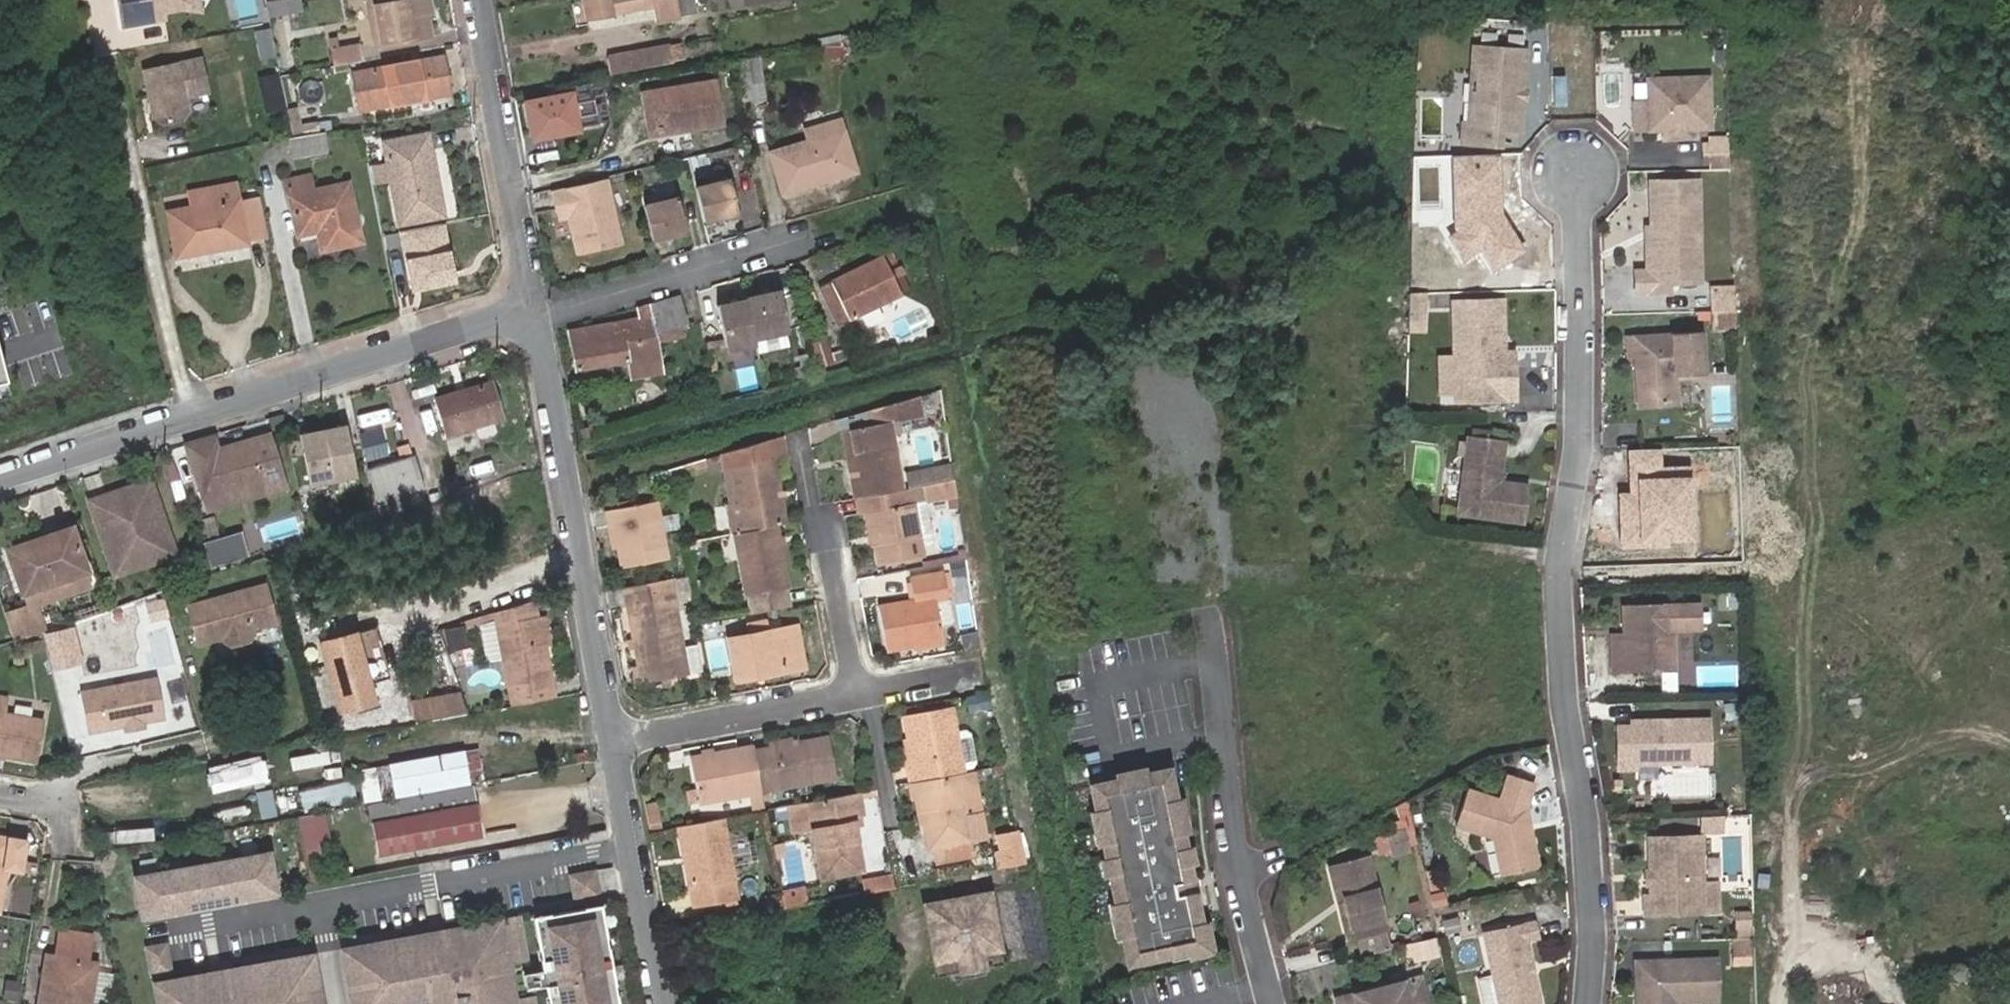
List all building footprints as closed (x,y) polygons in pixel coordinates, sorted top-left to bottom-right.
[(126,25),(160,19),(159,12),(185,7),(190,0),(122,0),(126,25)] [(270,19),(302,13),(300,0),(290,0),(280,2),(267,4),(270,19)] [(423,0),(415,0),(401,2),(401,0),(367,0),(369,9),(375,8),(382,45),(431,36),(427,17),(426,17),(423,0)] [(426,17),(427,17),(433,16),(430,0),(423,0),(426,17)] [(658,7),(660,15),(672,13),(670,0),(586,0),(590,20),(658,7)] [(672,13),(660,15),(662,25),(680,21),(676,0),(670,0),(672,13)] [(680,21),(697,17),(694,0),(676,0),(680,21)] [(375,8),(369,9),(376,46),(382,45),(375,8)] [(333,50),(337,67),(365,61),(362,44),(333,50)] [(682,44),(609,57),(612,74),(685,61),(682,44)] [(842,45),(817,50),(820,64),(845,59),(842,45)] [(1513,133),(1520,51),(1465,46),(1456,144),(1494,147),(1496,132),(1513,133)] [(210,92),(203,58),(146,71),(155,117),(166,124),(183,120),(190,110),(187,97),(210,92)] [(378,99),(380,108),(453,94),(447,58),(406,66),(372,72),(358,74),(362,102),(378,99)] [(771,108),(763,62),(742,65),(750,110),(771,108)] [(295,74),(282,76),(295,139),(305,137),(307,137),(305,130),(295,74)] [(1639,76),(1639,133),(1655,133),(1655,142),(1693,141),(1693,132),(1705,132),(1704,77),(1639,76)] [(648,94),(651,111),(657,110),(660,131),(695,126),(695,131),(728,125),(720,83),(648,94)] [(590,87),(572,90),(579,129),(599,126),(590,87)] [(572,90),(565,91),(566,98),(529,105),(535,139),(580,132),(579,129),(572,90)] [(364,111),(380,108),(378,99),(362,102),(364,111)] [(657,110),(651,111),(655,137),(695,131),(695,126),(660,131),(657,110)] [(805,148),(846,136),(841,120),(800,131),(805,148)] [(305,130),(307,137),(323,134),(322,127),(305,130)] [(295,139),(288,140),(291,157),(326,151),(323,134),(307,137),(305,137),(295,139)] [(385,146),(404,227),(449,217),(431,135),(385,146)] [(805,148),(778,155),(789,195),(860,174),(849,135),(846,136),(805,148)] [(1495,157),(1454,159),(1456,229),(1448,234),(1463,258),(1482,246),(1495,267),(1522,249),(1497,211),(1495,157)] [(288,200),(314,194),(310,175),(284,181),(288,200)] [(1680,259),(1699,259),(1699,180),(1657,179),(1657,270),(1643,270),(1640,270),(1641,290),(1673,290),(1674,267),(1680,259)] [(608,181),(551,194),(555,216),(566,213),(570,216),(570,220),(581,258),(623,247),(608,181)] [(700,189),(707,223),(742,216),(734,182),(700,189)] [(314,194),(288,200),(297,238),(317,235),(321,253),(360,245),(348,187),(314,194)] [(236,188),(189,196),(191,210),(238,203),(236,188)] [(238,203),(246,244),(266,241),(259,200),(238,203)] [(681,200),(647,208),(654,242),(689,235),(681,200)] [(238,203),(191,210),(167,214),(174,260),(247,248),(246,244),(238,203)] [(566,213),(555,216),(557,223),(570,220),(570,216),(566,213)] [(383,243),(389,278),(416,273),(411,239),(383,243)] [(884,261),(832,284),(849,322),(901,299),(884,261)] [(849,322),(832,284),(817,290),(834,328),(849,322)] [(1732,286),(1709,287),(1710,307),(1733,306),(1732,286)] [(778,291),(746,297),(747,300),(755,340),(787,334),(778,291)] [(1420,293),(1405,293),(1405,308),(1420,308),(1420,293)] [(638,320),(571,332),(576,369),(628,361),(628,366),(662,359),(658,342),(656,332),(684,324),(676,297),(635,309),(638,320)] [(755,340),(747,300),(715,307),(725,353),(757,346),(755,340)] [(1490,354),(1486,302),(1452,303),(1447,302),(1450,401),(1507,399),(1506,353),(1490,354)] [(1733,321),(1733,306),(1710,307),(1711,322),(1733,321)] [(1420,308),(1405,308),(1404,323),(1419,323),(1420,308)] [(686,334),(684,324),(656,332),(658,342),(686,334)] [(1627,337),(1632,408),(1674,405),(1673,383),(1697,382),(1695,332),(1627,337)] [(810,342),(818,367),(845,358),(842,348),(832,351),(827,337),(810,342)] [(631,380),(665,374),(662,359),(628,366),(631,380)] [(493,384),(466,392),(468,397),(440,406),(449,434),(503,419),(493,384)] [(468,397),(466,392),(438,400),(440,406),(468,397)] [(920,422),(917,400),(864,415),(866,431),(855,433),(859,456),(865,455),(867,469),(852,471),(857,502),(859,502),(860,502),(903,494),(893,426),(920,422)] [(342,423),(295,433),(306,485),(353,475),(342,423)] [(360,431),(369,458),(392,450),(384,423),(360,431)] [(859,456),(855,433),(846,435),(852,471),(867,469),(865,455),(859,456)] [(205,496),(267,477),(280,473),(274,455),(268,435),(219,451),(215,439),(207,442),(206,439),(187,445),(203,497),(205,496)] [(782,438),(771,440),(774,460),(775,464),(788,462),(782,438)] [(1493,481),(1498,443),(1460,438),(1450,513),(1515,522),(1521,486),(1493,481)] [(771,440),(722,454),(724,468),(734,467),(774,460),(771,440)] [(1660,449),(1627,450),(1628,492),(1616,492),(1618,549),(1667,547),(1667,539),(1695,539),(1693,466),(1660,467),(1660,449)] [(368,462),(376,502),(418,493),(411,455),(368,462)] [(705,459),(669,470),(670,475),(707,465),(705,459)] [(774,528),(785,526),(781,501),(779,491),(775,464),(774,460),(734,467),(742,515),(745,534),(774,528)] [(742,515),(734,467),(724,468),(732,517),(742,515)] [(271,488),(267,477),(205,496),(208,507),(271,488)] [(173,539),(153,480),(94,500),(104,529),(115,525),(120,539),(108,544),(118,573),(143,565),(137,551),(173,539)] [(933,529),(926,490),(903,494),(860,502),(862,515),(865,514),(866,516),(870,514),(876,549),(880,569),(922,561),(917,533),(933,529)] [(376,502),(379,517),(421,504),(418,493),(376,502)] [(611,512),(618,549),(622,569),(667,561),(658,502),(611,512)] [(612,549),(618,549),(611,512),(605,512),(612,549)] [(871,550),(876,549),(870,514),(866,516),(871,550)] [(732,517),(735,535),(745,534),(742,515),(733,517),(732,517)] [(104,529),(108,544),(120,539),(115,525),(104,529)] [(745,534),(735,535),(746,597),(748,597),(752,617),(789,610),(785,589),(786,589),(778,548),(776,540),(774,528),(745,534)] [(70,529),(44,537),(46,543),(72,535),(70,529)] [(46,543),(44,537),(4,550),(19,592),(84,571),(72,535),(46,543)] [(232,536),(207,543),(211,557),(212,564),(237,558),(234,546),(232,536)] [(137,551),(143,565),(178,553),(173,539),(137,551)] [(914,649),(942,645),(934,603),(949,601),(945,579),(914,585),(918,606),(878,613),(885,653),(914,649)] [(265,583),(189,604),(199,643),(223,636),(224,641),(232,645),(250,640),(254,636),(252,629),(275,623),(265,583)] [(507,685),(553,678),(547,645),(542,616),(538,617),(535,600),(494,612),(502,657),(502,658),(507,685)] [(637,648),(641,667),(644,684),(658,681),(672,679),(689,675),(684,650),(684,649),(674,601),(630,609),(636,641),(637,648)] [(1602,635),(1605,674),(1671,671),(1668,604),(1614,607),(1615,634),(1602,635)] [(542,616),(547,645),(553,645),(548,615),(542,616)] [(480,623),(486,662),(502,658),(502,657),(495,620),(480,623)] [(467,635),(463,621),(449,625),(453,639),(467,635)] [(359,626),(318,637),(337,710),(378,700),(359,626)] [(754,672),(803,665),(796,628),(782,630),(728,640),(735,681),(756,678),(754,672)] [(962,656),(980,653),(981,652),(978,636),(959,639),(962,656)] [(942,649),(942,645),(914,649),(915,654),(942,649)] [(696,647),(684,649),(684,650),(689,675),(700,673),(696,647)] [(804,670),(803,665),(754,672),(756,678),(804,670)] [(641,667),(635,669),(639,685),(644,684),(641,667)] [(157,677),(80,691),(88,731),(166,717),(157,677)] [(511,704),(556,696),(553,678),(507,685),(511,704)] [(421,719),(466,710),(463,692),(417,700),(421,719)] [(7,751),(39,756),(45,717),(8,710),(11,696),(0,694),(0,746),(7,748),(7,751)] [(962,771),(955,736),(952,714),(905,723),(908,740),(912,764),(908,765),(911,780),(911,781),(962,771)] [(1611,728),(1611,769),(1633,769),(1633,763),(1702,763),(1702,722),(1625,721),(1625,728),(1611,728)] [(955,736),(962,771),(972,770),(975,765),(970,737),(965,734),(955,736)] [(904,740),(908,765),(912,764),(908,740),(904,740)] [(772,752),(797,748),(796,743),(771,747),(772,752)] [(755,755),(762,794),(833,782),(826,744),(797,748),(772,752),(755,755)] [(387,763),(394,798),(471,784),(464,749),(387,763)] [(268,774),(263,751),(205,765),(210,787),(268,774)] [(734,799),(762,794),(755,755),(754,751),(713,758),(702,760),(691,761),(696,791),(697,797),(698,804),(698,805),(734,799)] [(1169,762),(1083,781),(1123,967),(1209,948),(1169,762)] [(959,779),(963,778),(962,771),(911,781),(912,787),(959,779)] [(305,808),(358,796),(353,775),(300,787),(305,808)] [(977,795),(974,776),(963,778),(959,779),(912,787),(911,787),(914,805),(921,805),(925,827),(930,853),(934,853),(971,846),(966,818),(963,798),(977,795)] [(1501,777),(1492,801),(1462,791),(1450,828),(1485,838),(1494,874),(1532,866),(1519,809),(1526,786),(1501,777)] [(364,804),(367,824),(374,855),(477,836),(471,804),(467,785),(364,804)] [(696,791),(684,793),(686,806),(698,804),(697,797),(696,791)] [(977,795),(963,798),(966,818),(980,815),(977,795)] [(810,805),(813,829),(821,882),(862,875),(852,822),(863,820),(858,796),(810,805)] [(735,805),(734,799),(698,805),(699,810),(735,805)] [(813,829),(810,805),(789,809),(793,832),(813,829)] [(918,828),(925,827),(921,805),(914,805),(918,828)] [(298,813),(307,850),(337,843),(328,806),(298,813)] [(1714,831),(1714,816),(1694,817),(1694,832),(1714,831)] [(721,822),(679,830),(693,907),(735,900),(721,822)] [(1015,829),(998,833),(1001,847),(1018,843),(1015,829)] [(8,864),(23,867),(28,839),(0,834),(0,913),(8,864)] [(1641,839),(1643,914),(1698,913),(1694,838),(1641,839)] [(1018,843),(1001,847),(1005,866),(1022,863),(1018,843)] [(971,846),(934,853),(937,869),(974,863),(971,846)] [(1340,936),(1380,926),(1360,854),(1321,864),(1340,936)] [(273,860),(138,883),(144,924),(280,901),(273,860)] [(569,869),(573,896),(601,892),(597,865),(569,869)] [(1440,887),(1428,890),(1431,902),(1443,899),(1440,887)] [(919,902),(931,958),(996,945),(985,889),(919,902)] [(781,896),(784,913),(806,909),(803,892),(781,896)] [(534,920),(551,1003),(620,1003),(600,907),(534,920)] [(1447,910),(1435,913),(1437,925),(1450,922),(1447,910)] [(1523,943),(1533,941),(1529,920),(1474,932),(1484,980),(1489,1003),(1535,1003),(1523,943)] [(345,952),(354,1003),(517,1003),(502,923),(345,952)] [(64,930),(61,955),(87,959),(90,934),(64,930)] [(148,968),(173,966),(170,938),(146,940),(148,968)] [(1430,938),(1417,941),(1420,953),(1434,949),(1430,938)] [(48,953),(42,991),(55,993),(61,955),(48,953)] [(42,991),(40,1003),(90,1003),(97,961),(87,959),(61,955),(55,993),(42,991)] [(159,989),(162,1003),(324,1003),(316,959),(159,989)] [(1637,962),(1638,1003),(1675,1003),(1675,1001),(1715,999),(1713,959),(1637,962)] [(1415,976),(1328,999),(1329,1003),(1421,1003),(1415,976)] [(1484,980),(1469,983),(1474,1003),(1489,1003),(1484,980)]
